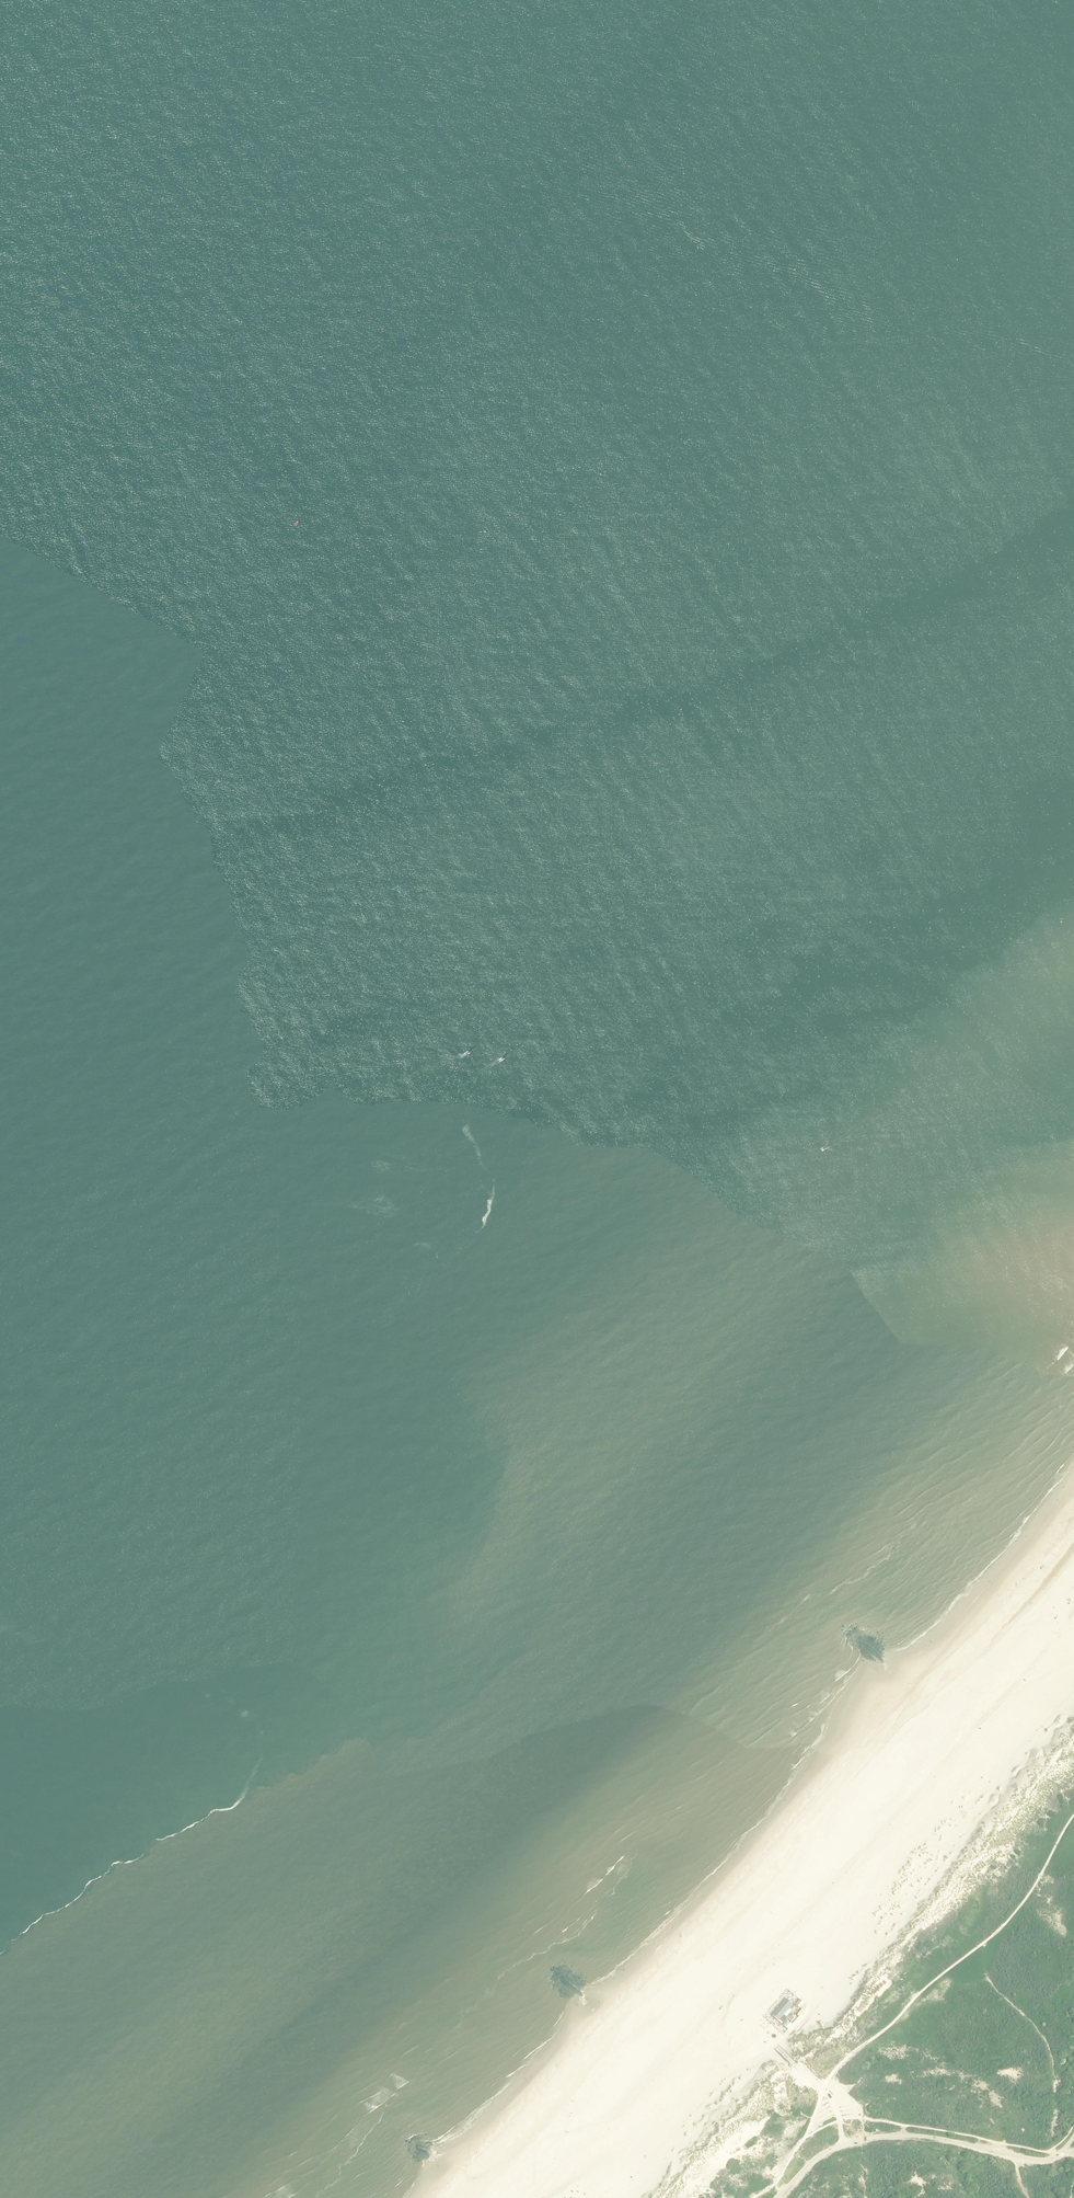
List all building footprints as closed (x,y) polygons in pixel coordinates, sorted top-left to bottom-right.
[(793,2002),(785,1996),(773,2012),(784,2020),(787,2016),(784,2014),(793,2002)]
